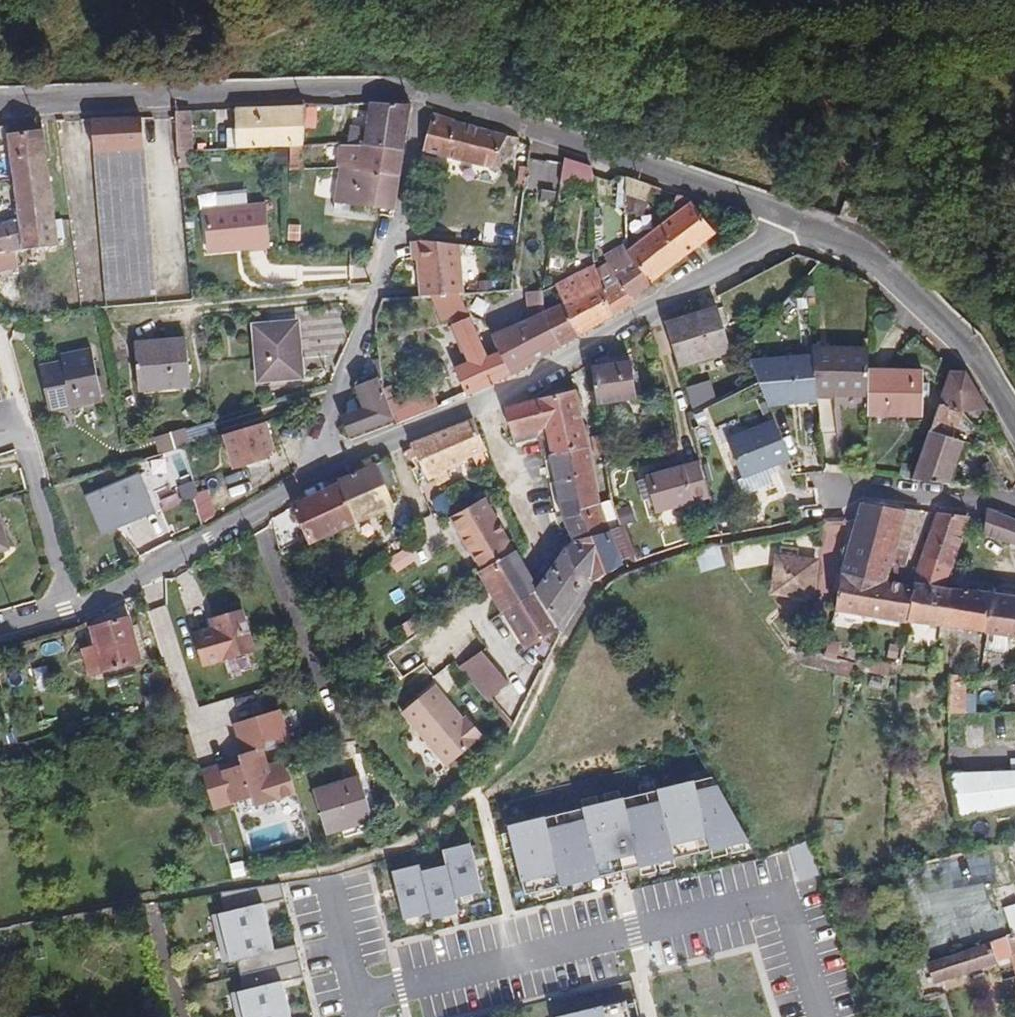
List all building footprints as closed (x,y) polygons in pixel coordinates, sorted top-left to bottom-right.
[(292,147),(305,147),(307,105),(236,109),(237,149),(292,147)] [(403,151),(409,106),(371,105),(367,134),(345,130),(344,146),(359,146),(403,151)] [(181,153),(191,153),(189,112),(177,113),(177,116),(180,153),(181,153)] [(491,167),(501,171),(518,142),(519,139),(433,115),(424,151),(491,167)] [(143,118),(93,121),(108,300),(157,297),(143,118)] [(19,251),(59,245),(43,122),(9,127),(21,220),(0,225),(0,253),(19,251)] [(344,146),(342,146),(341,167),(361,170),(360,175),(399,181),(403,151),(359,146),(344,146)] [(594,190),(595,178),(592,167),(565,159),(561,184),(594,190)] [(340,174),(335,203),(395,211),(399,181),(360,175),(361,170),(341,167),(340,174)] [(627,212),(627,195),(627,179),(619,176),(617,209),(627,212)] [(648,202),(653,188),(627,179),(627,195),(648,202)] [(650,203),(648,202),(627,195),(627,212),(645,218),(650,203)] [(716,234),(693,204),(676,217),(698,248),(716,234)] [(267,205),(204,211),(208,246),(239,243),(240,250),(271,247),(267,205)] [(698,248),(676,217),(666,225),(628,253),(652,283),(698,248)] [(412,263),(416,263),(419,299),(434,297),(461,295),(462,295),(458,245),(421,241),(410,244),(412,263)] [(240,250),(239,243),(208,246),(209,253),(240,250)] [(607,257),(611,264),(598,271),(615,314),(636,302),(635,298),(652,283),(628,253),(628,244),(607,257)] [(0,253),(0,272),(22,268),(19,251),(0,253)] [(596,266),(557,286),(566,305),(580,335),(615,314),(598,271),(596,266)] [(490,386),(479,361),(487,357),(461,295),(434,297),(445,321),(456,318),(460,325),(455,327),(471,364),(457,370),(469,396),(490,386)] [(563,345),(580,335),(566,305),(546,313),(563,345)] [(732,349),(719,307),(666,323),(680,365),(732,349)] [(546,313),(494,337),(501,352),(513,375),(563,345),(546,313)] [(298,322),(255,325),(260,382),(303,378),(298,322)] [(135,343),(140,392),(192,387),(188,339),(135,343)] [(869,369),(869,347),(815,344),(816,354),(818,396),(868,396),(869,369)] [(64,362),(41,367),(51,413),(104,402),(92,350),(62,357),(64,362)] [(513,375),(501,352),(487,357),(479,361),(490,386),(513,375)] [(818,396),(816,354),(752,357),(772,407),(818,404),(818,396)] [(633,361),(592,368),(597,404),(637,397),(633,361)] [(953,371),(951,368),(938,404),(955,409),(989,410),(967,371),(953,371)] [(922,418),(923,370),(869,369),(868,396),(868,418),(922,418)] [(356,389),(364,409),(344,418),(351,437),(396,419),(390,403),(381,379),(356,389)] [(396,419),(399,425),(440,408),(432,386),(390,403),(396,419)] [(716,402),(711,387),(688,393),(694,414),(716,402)] [(552,455),(588,447),(574,390),(506,408),(514,436),(537,431),(546,428),(552,455)] [(955,409),(938,404),(930,429),(956,438),(964,412),(955,409)] [(447,470),(459,462),(473,456),(484,452),(487,450),(475,420),(413,444),(414,448),(430,480),(434,478),(438,486),(451,478),(447,470)] [(728,439),(743,476),(767,467),(790,457),(775,421),(728,439)] [(275,447),(269,422),(223,434),(233,469),(269,459),(275,447)] [(542,457),(552,455),(546,428),(537,431),(514,436),(516,443),(539,438),(542,457)] [(964,440),(956,438),(930,429),(912,479),(948,483),(964,440)] [(592,435),(596,456),(605,455),(602,434),(592,435)] [(574,539),(539,588),(538,592),(561,628),(562,629),(593,583),(623,565),(622,560),(601,504),(591,453),(588,447),(552,455),(554,469),(547,471),(548,480),(556,478),(566,524),(560,527),(564,535),(569,532),(574,539)] [(478,469),(490,463),(484,452),(473,456),(478,469)] [(398,484),(387,459),(377,464),(388,489),(398,484)] [(655,510),(711,495),(701,462),(646,477),(655,510)] [(356,522),(395,505),(388,489),(377,464),(338,479),(338,482),(356,522)] [(745,496),(774,484),(767,467),(743,476),(738,478),(745,496)] [(140,476),(88,498),(103,535),(157,513),(140,476)] [(311,545),(357,523),(356,522),(338,482),(295,503),(311,545)] [(451,517),(482,572),(516,552),(486,497),(451,517)] [(899,507),(855,499),(834,568),(828,609),(900,618),(909,580),(901,580),(880,579),(899,507)] [(601,504),(622,560),(636,556),(626,525),(620,526),(611,500),(601,504)] [(987,519),(986,534),(1014,543),(1014,519),(988,509),(987,519)] [(964,516),(929,512),(901,580),(909,580),(942,584),(964,516)] [(10,549),(0,514),(0,552),(10,549)] [(703,569),(724,565),(720,543),(698,549),(703,569)] [(801,547),(781,545),(780,557),(799,559),(801,547)] [(538,592),(539,588),(519,553),(518,551),(516,552),(482,572),(526,649),(562,629),(561,628),(538,592)] [(813,597),(818,561),(799,559),(780,557),(778,557),(774,593),(813,597)] [(942,584),(909,580),(900,618),(978,630),(987,589),(942,584)] [(987,589),(978,630),(1014,635),(1014,592),(987,589)] [(244,610),(211,620),(214,629),(195,634),(204,666),(257,650),(244,610)] [(415,614),(399,624),(408,639),(424,628),(415,614)] [(130,618),(92,628),(97,646),(104,671),(142,661),(130,618)] [(905,644),(895,642),(891,662),(903,664),(905,644)] [(83,650),(90,675),(104,671),(97,646),(83,650)] [(488,648),(466,668),(493,700),(516,681),(488,648)] [(858,660),(825,654),(800,648),(799,654),(805,662),(837,671),(831,693),(848,698),(850,691),(858,660)] [(936,648),(932,668),(942,669),(944,649),(936,648)] [(867,670),(888,674),(891,662),(859,658),(858,660),(850,691),(861,693),(867,670)] [(966,712),(965,674),(951,675),(950,712),(966,712)] [(883,688),(885,678),(873,675),(871,685),(883,688)] [(463,720),(436,686),(404,712),(449,765),(484,736),(468,717),(463,720)] [(258,803),(299,791),(289,757),(271,763),(266,746),(293,737),(284,706),(238,720),(247,750),(242,752),(245,761),(226,767),(202,774),(204,780),(212,807),(255,794),(258,803)] [(425,742),(413,750),(428,773),(440,765),(425,742)] [(199,765),(202,774),(226,767),(245,761),(242,752),(199,765)] [(198,761),(188,764),(193,782),(204,780),(202,774),(199,765),(198,761)] [(943,771),(951,812),(1014,800),(1014,769),(943,771)] [(525,896),(749,842),(713,776),(508,826),(525,896)] [(374,820),(361,778),(314,791),(327,833),(374,820)] [(206,821),(214,846),(224,844),(216,818),(206,821)] [(815,836),(790,845),(801,879),(826,871),(815,836)] [(393,872),(404,920),(431,913),(432,920),(459,913),(456,898),(482,892),(470,843),(443,850),(446,866),(421,872),(420,865),(393,872)] [(218,940),(269,928),(264,905),(284,900),(280,883),(220,893),(225,913),(212,916),(218,940)] [(1003,913),(1010,929),(1014,927),(1014,908),(1003,913)] [(300,961),(296,945),(275,950),(269,928),(218,940),(224,964),(237,961),(240,976),(300,961)] [(999,936),(1009,974),(1014,972),(1014,929),(999,936)] [(997,962),(991,941),(948,957),(936,961),(924,964),(912,968),(923,999),(923,1001),(949,991),(945,979),(997,962)] [(945,946),(933,950),(936,961),(948,957),(945,946)] [(282,983),(303,978),(300,961),(240,976),(244,991),(231,994),(237,1016),(240,1016),(288,1005),(282,983)] [(670,984),(675,1015),(736,1005),(730,974),(670,984)] [(626,1000),(557,1016),(630,1016),(626,1000)] [(288,1005),(240,1016),(291,1016),(288,1005)]
